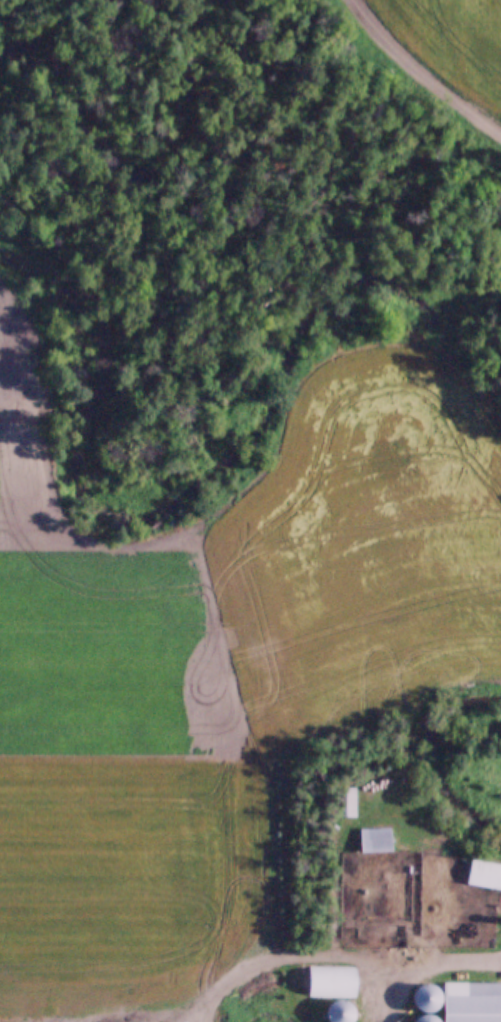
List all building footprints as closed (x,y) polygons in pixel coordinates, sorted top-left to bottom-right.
[(335,818),(354,818),(354,789),(335,789),(335,818)] [(358,830),(358,854),(388,854),(388,830),(358,830)] [(468,862),(464,888),(500,893),(500,867),(468,862)] [(354,967),(305,967),(305,997),(354,997),(354,967)] [(440,983),(439,1021),(500,1021),(500,984),(440,983)] [(347,1003),(323,1003),(323,1021),(347,1021),(347,1003)]
